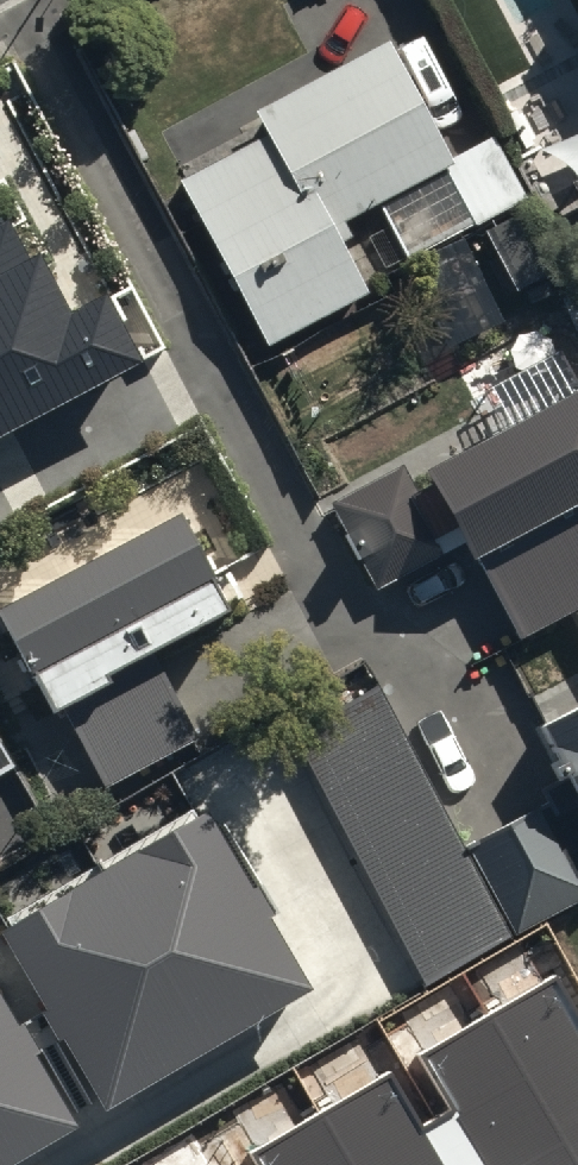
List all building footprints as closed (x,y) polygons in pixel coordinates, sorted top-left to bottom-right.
[(262,131),(179,177),(267,345),(369,289),(340,236),(349,231),(340,214),(371,197),(408,264),(526,198),(490,132),(453,152),(386,33),(250,109),(262,131)] [(566,176),(577,198),(577,170),(566,176)] [(135,355),(98,288),(62,307),(31,249),(22,255),(1,216),(0,217),(0,428),(135,355)] [(336,501),(377,583),(465,538),(516,638),(577,606),(577,387),(427,464),(437,483),(410,496),(397,470),(336,501)] [(0,611),(0,612),(54,714),(64,709),(105,788),(199,739),(153,653),(230,612),(179,517),(0,611)] [(467,844),(513,935),(577,901),(577,695),(536,717),(574,788),(467,844)] [(198,805),(0,924),(0,928),(105,1102),(304,982),(198,805)] [(551,985),(424,1058),(454,1110),(420,1130),(390,1079),(256,1156),(261,1164),(577,1164),(577,1032),(551,985)] [(71,1117),(0,992),(0,1158),(71,1117)]
